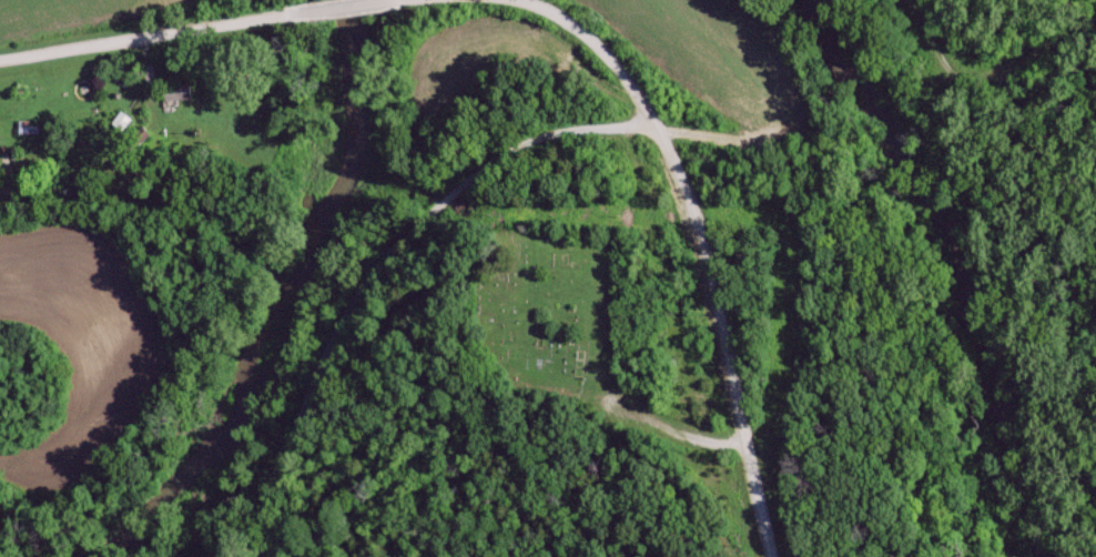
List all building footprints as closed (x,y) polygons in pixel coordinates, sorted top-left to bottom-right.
[(187,88),(170,90),(171,102),(189,99),(187,88)] [(21,137),(32,137),(32,121),(21,121),(21,137)]
